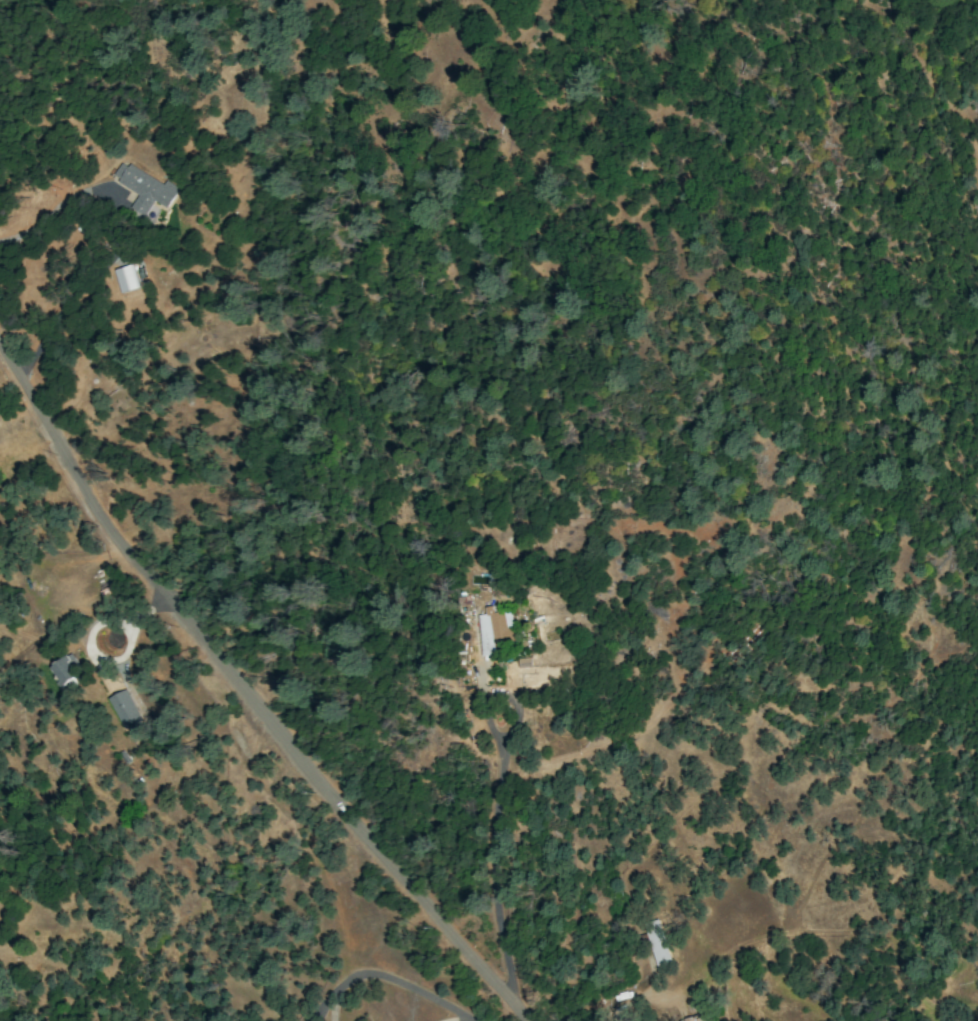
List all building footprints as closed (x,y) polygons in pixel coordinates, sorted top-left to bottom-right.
[(138,193),(130,209),(144,217),(153,201),(167,208),(177,188),(163,181),(162,183),(126,165),(125,167),(118,163),(110,178),(138,193)] [(138,288),(133,265),(114,269),(119,293),(138,288)] [(480,656),(497,655),(496,647),(515,645),(511,611),(493,612),(492,606),(484,607),(485,615),(477,615),(480,656)] [(62,688),(82,674),(69,654),(48,669),(62,688)] [(531,685),(530,658),(517,659),(518,685),(531,685)] [(109,697),(123,731),(141,724),(127,689),(109,697)] [(663,920),(647,921),(651,965),(668,964),(663,920)]
